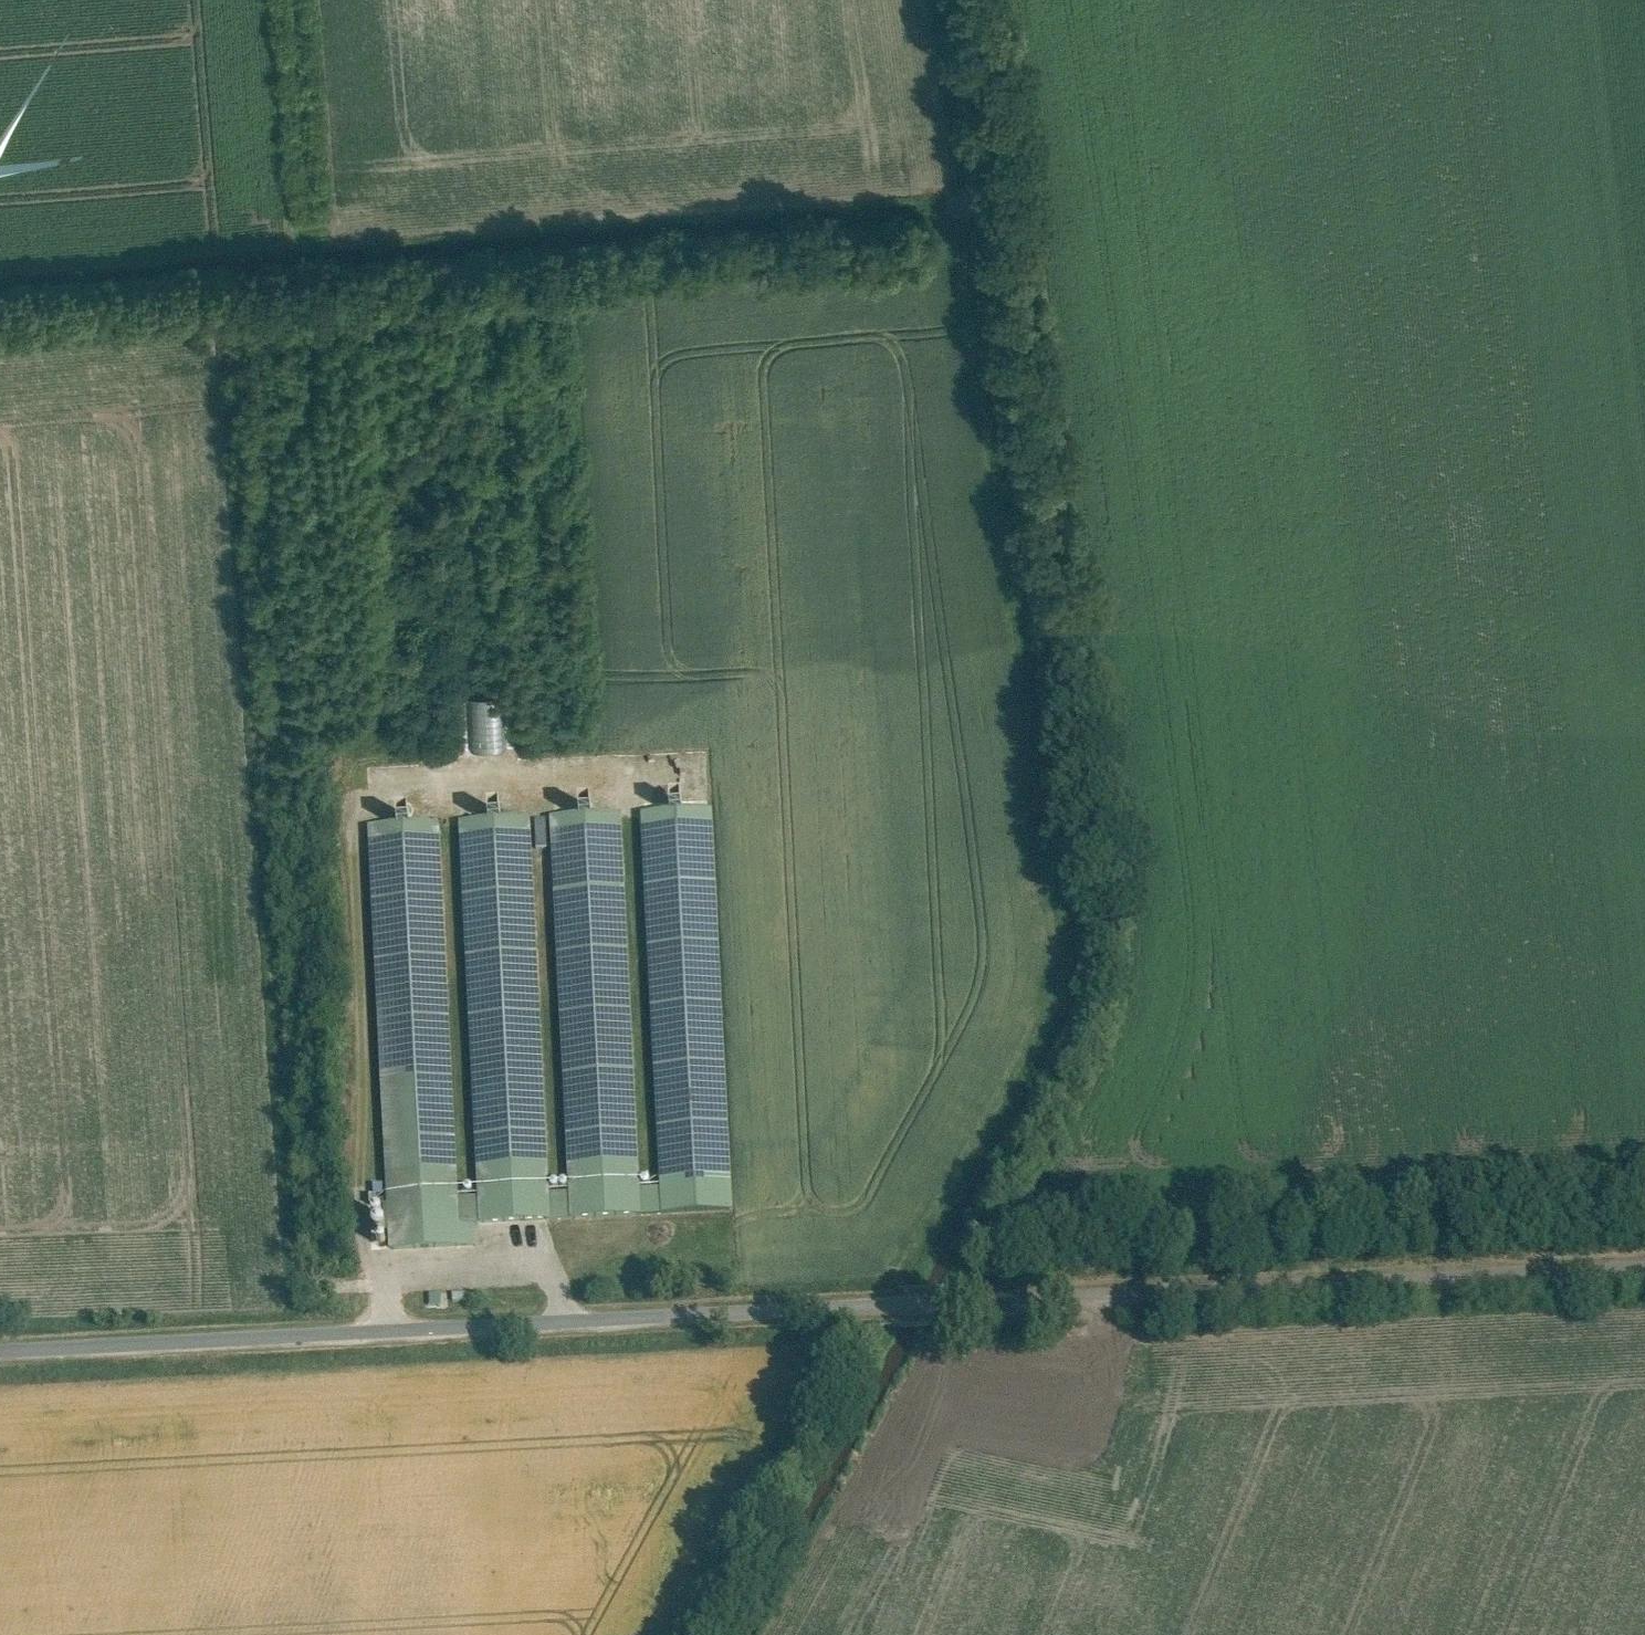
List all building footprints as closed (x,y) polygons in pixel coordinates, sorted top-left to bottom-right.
[(662,1186),(663,1216),(734,1213),(714,810),(643,813),(662,1186)] [(641,1187),(622,814),(552,818),(570,1190),(572,1221),(642,1217),(641,1187)] [(481,1225),(551,1222),(550,1191),(531,819),(461,822),(479,1195),(481,1225)] [(459,1196),(441,823),(369,826),(390,1252),(478,1247),(477,1226),(461,1226),(459,1196)] [(662,1186),(641,1187),(642,1217),(663,1216),(662,1186)] [(570,1190),(550,1191),(551,1222),(572,1221),(570,1190)] [(479,1195),(459,1196),(461,1226),(477,1226),(481,1225),(479,1195)] [(452,1294),(452,1304),(466,1303),(465,1294),(452,1294)]
